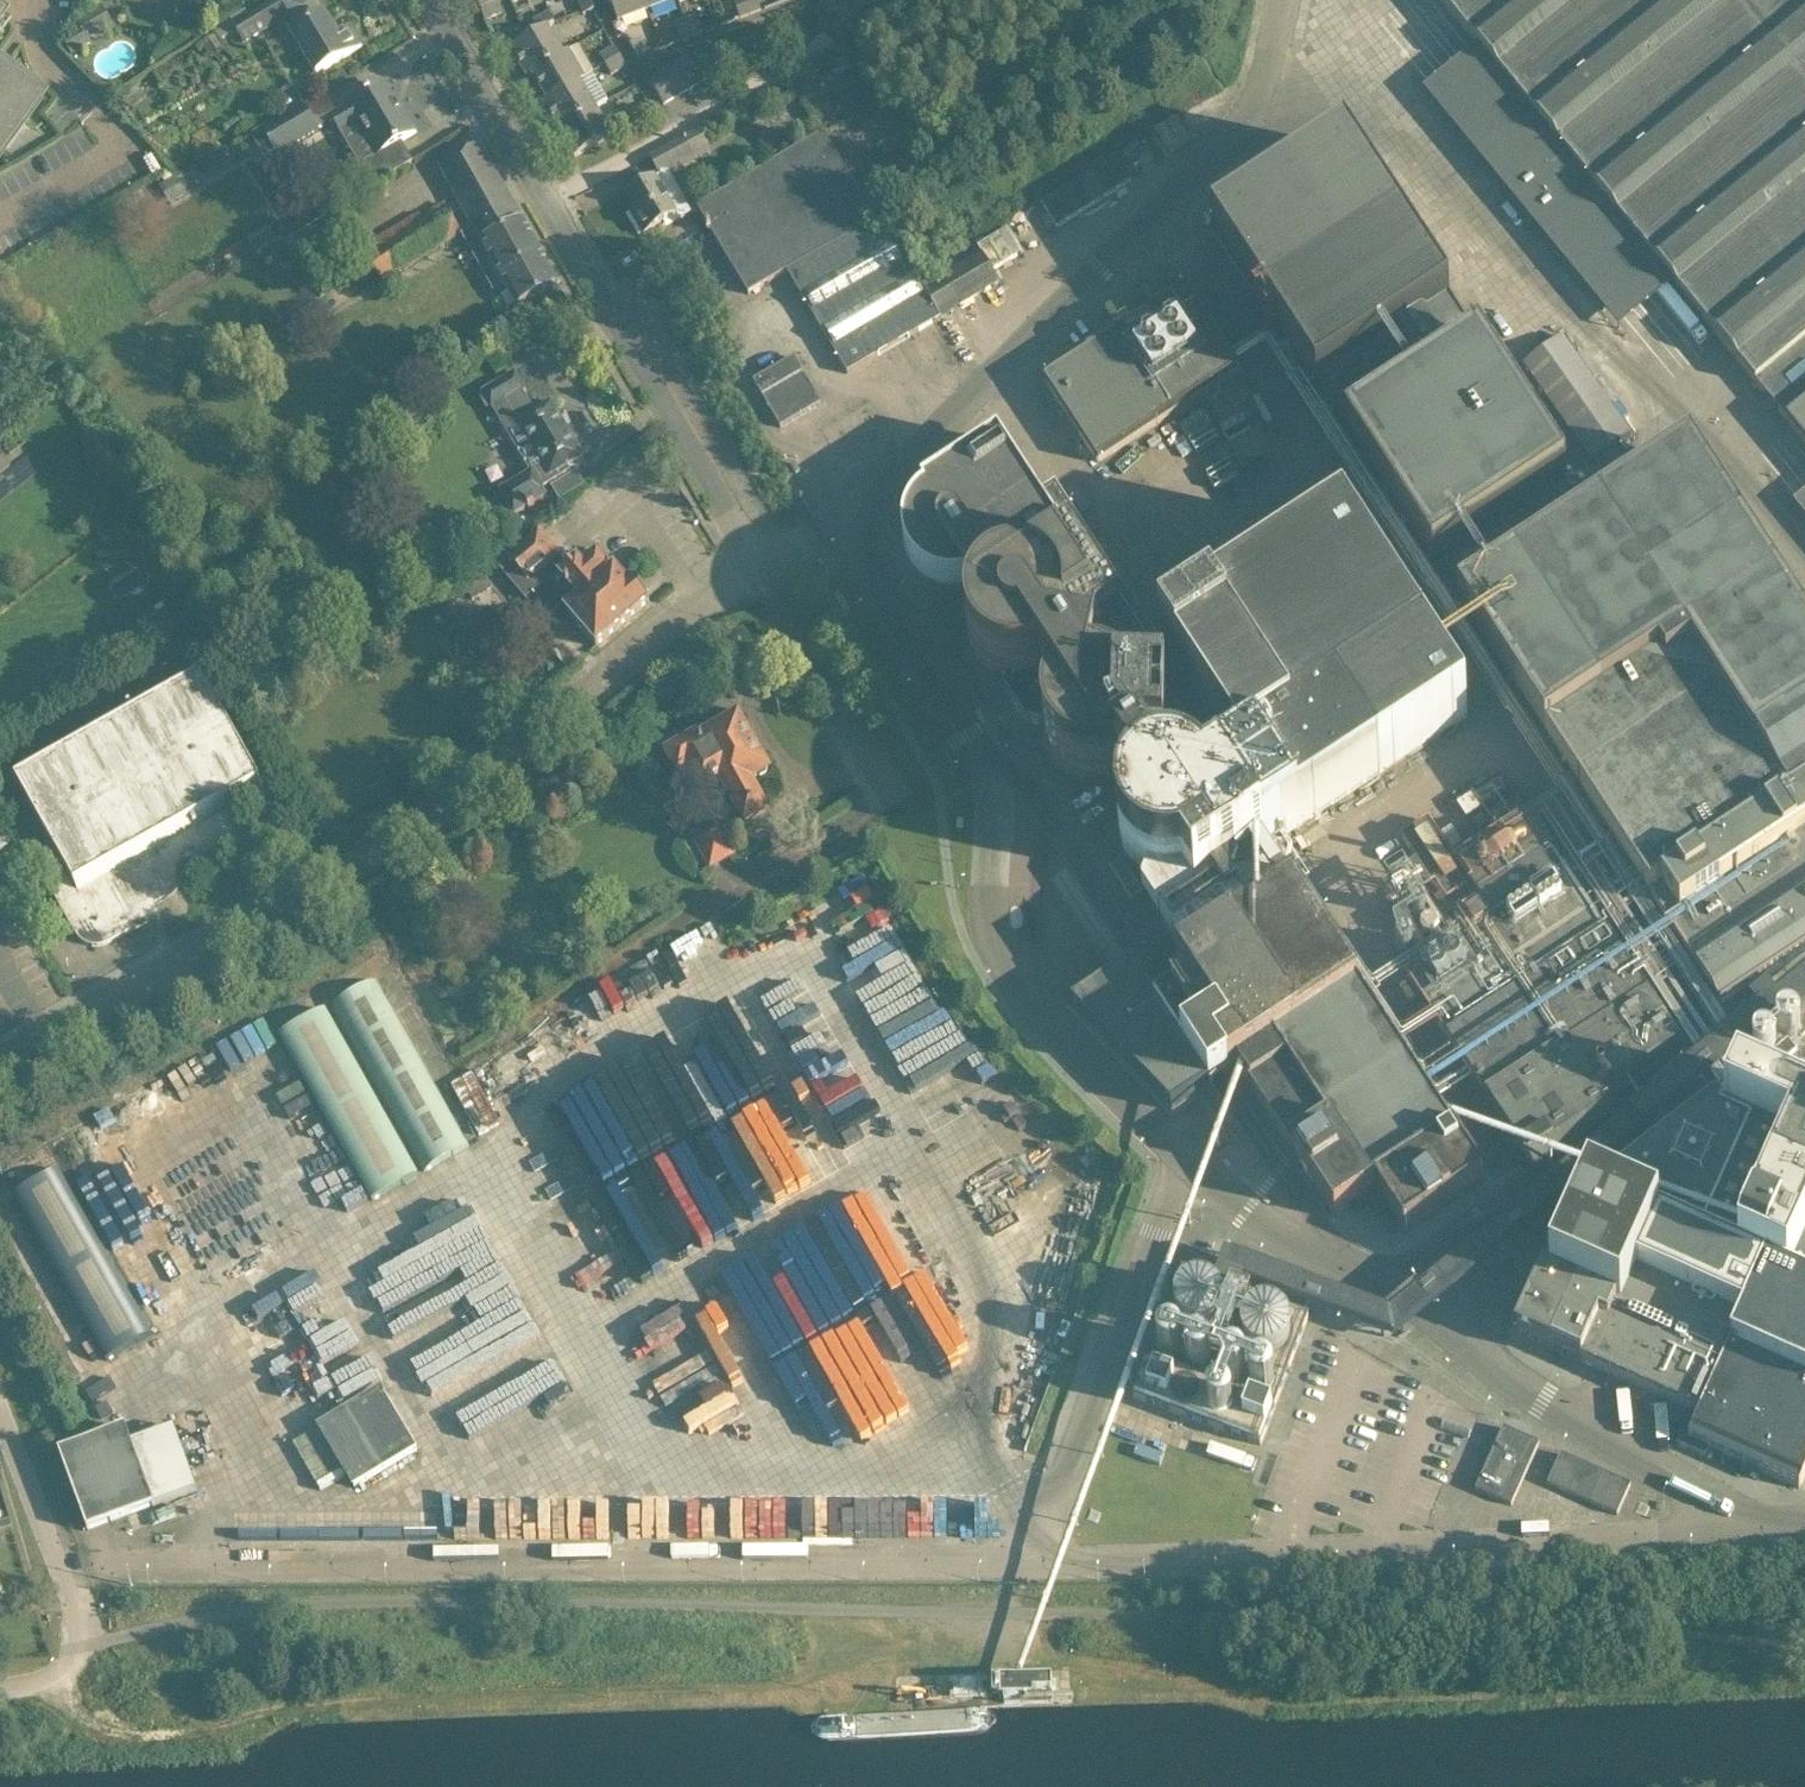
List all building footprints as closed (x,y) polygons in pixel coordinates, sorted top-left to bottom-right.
[(272,4),(257,14),(254,10),(232,23),(238,33),(245,44),(274,27),(284,42),(293,36),(307,59),(304,61),(311,73),(314,71),(316,76),(328,69),(348,56),(363,48),(351,28),(337,37),(315,0),(314,0),(294,12),(288,0),(279,0),(272,4)] [(485,21),(503,14),(499,3),(508,0),(477,0),(485,21)] [(591,0),(578,0),(584,16),(595,11),(591,0)] [(649,11),(644,0),(610,0),(619,23),(649,11)] [(649,11),(677,0),(644,0),(649,11)] [(761,11),(757,0),(742,0),(735,3),(741,19),(761,11)] [(819,2),(826,17),(837,12),(831,0),(823,0),(819,2)] [(1479,47),(1424,92),(1557,253),(1619,328),(1673,283),(1804,444),(1804,0),(1441,0),(1479,47)] [(91,40),(114,26),(103,7),(88,16),(90,19),(79,25),(81,29),(72,34),(73,36),(65,41),(73,56),(93,44),(91,40)] [(548,12),(533,20),(539,32),(548,27),(554,24),(548,12)] [(676,26),(682,41),(702,34),(696,18),(676,26)] [(189,30),(195,40),(208,32),(202,22),(189,30)] [(232,23),(215,33),(221,43),(238,33),(232,23)] [(511,49),(527,76),(569,52),(569,51),(564,54),(548,27),(539,32),(531,37),(511,49)] [(502,49),(508,45),(516,40),(510,30),(496,38),(502,49)] [(215,36),(203,45),(213,59),(225,50),(215,36)] [(639,60),(649,54),(641,40),(631,46),(639,60)] [(612,75),(626,67),(615,48),(601,57),(612,75)] [(543,103),(585,78),(573,58),(569,52),(527,76),(527,77),(532,74),(548,100),(543,103)] [(650,81),(664,105),(704,82),(690,57),(650,81)] [(47,92),(10,65),(0,58),(0,156),(47,92)] [(543,103),(559,130),(596,108),(580,82),(585,79),(585,78),(543,103)] [(809,80),(797,86),(803,96),(815,90),(809,80)] [(364,192),(397,173),(418,161),(417,159),(413,161),(402,142),(417,133),(404,112),(400,114),(383,86),(363,98),(331,116),(341,134),(357,125),(376,156),(352,171),(364,192)] [(782,90),(780,96),(783,103),(790,105),(796,102),(798,96),(795,89),(789,87),(782,90)] [(319,131),(303,105),(262,129),(278,156),(319,131)] [(649,106),(635,116),(641,125),(656,116),(649,106)] [(596,108),(559,130),(575,158),(612,136),(596,108)] [(659,173),(668,168),(672,175),(712,152),(701,131),(651,158),(659,173)] [(718,196),(698,208),(708,226),(705,227),(708,233),(711,231),(749,295),(787,272),(846,376),(939,321),(881,217),(876,220),(864,201),(824,133),(783,157),(718,196)] [(480,146),(440,168),(498,269),(486,276),(494,291),(505,284),(519,308),(559,285),(480,146)] [(1349,438),(1436,570),(1568,484),(1347,149),(1216,230),(1353,436),(1349,438)] [(1115,157),(1042,203),(1057,228),(1131,180),(1115,157)] [(197,168),(183,177),(190,190),(205,181),(197,168)] [(644,235),(665,223),(677,215),(655,179),(627,196),(635,210),(631,212),(644,235)] [(423,218),(420,213),(364,247),(385,283),(464,234),(445,204),(423,218)] [(984,254),(923,288),(941,319),(1001,284),(994,271),(1022,254),(1008,229),(979,246),(984,254)] [(233,254),(224,259),(231,271),(240,266),(233,254)] [(1046,380),(1099,462),(1240,369),(1187,287),(1046,380)] [(1563,338),(1523,367),(1591,464),(1632,436),(1563,338)] [(795,358),(754,382),(775,419),(781,428),(822,404),(816,395),(795,358)] [(516,372),(495,385),(482,393),(484,396),(481,398),(488,409),(491,408),(492,411),(494,409),(531,473),(501,490),(515,514),(528,506),(529,509),(535,505),(533,503),(546,496),(542,489),(570,472),(568,468),(585,458),(553,403),(533,414),(521,394),(527,390),(516,372)] [(1211,405),(1247,463),(1280,443),(1244,385),(1211,405)] [(904,535),(904,537),(904,540),(904,542),(904,545),(905,547),(905,550),(906,552),(907,554),(908,557),(909,559),(910,561),(911,563),(912,565),(914,567),(915,569),(917,571),(919,573),(921,574),(922,576),(924,577),(926,579),(929,580),(931,581),(933,582),(934,583),(936,584),(938,585),(941,585),(943,586),(945,586),(948,587),(950,587),(953,587),(955,587),(958,587),(960,587),(963,586),(965,586),(967,585),(969,584),(979,599),(977,601),(976,603),(975,605),(974,608),(973,610),(972,612),(971,614),(970,617),(969,619),(969,622),(969,624),(968,626),(968,629),(968,631),(968,634),(969,636),(969,639),(969,641),(970,644),(971,646),(971,648),(972,651),(973,653),(975,655),(976,657),(977,659),(979,661),(980,663),(982,665),(984,667),(986,668),(987,670),(989,672),(992,673),(994,674),(996,675),(998,676),(1000,677),(1003,678),(1005,679),(1007,680),(1008,680),(1006,691),(1019,711),(1027,722),(1045,726),(1045,728),(1045,731),(1045,733),(1045,736),(1046,738),(1046,741),(1047,743),(1047,745),(1048,748),(1049,750),(1050,752),(1052,754),(1053,756),(1054,758),(1056,760),(1057,762),(1059,764),(1061,766),(1063,767),(1065,769),(1067,770),(1069,772),(1071,773),(1073,774),(1075,775),(1077,776),(1080,777),(1082,777),(1085,778),(1087,778),(1089,779),(1092,779),(1094,779),(1097,779),(1099,779),(1102,779),(1104,778),(1107,778),(1109,777),(1111,776),(1114,775),(1116,774),(1118,773),(1120,772),(1133,793),(1134,793),(1132,795),(1130,797),(1129,799),(1128,801),(1126,803),(1125,805),(1124,808),(1123,810),(1122,812),(1122,815),(1121,817),(1121,819),(1120,822),(1120,824),(1120,827),(1120,829),(1120,832),(1120,834),(1121,837),(1121,839),(1122,841),(1123,844),(1123,846),(1124,848),(1125,851),(1127,853),(1128,855),(1129,857),(1131,859),(1132,861),(1134,863),(1136,864),(1138,866),(1140,868),(1142,869),(1144,870),(1146,872),(1148,873),(1150,874),(1153,875),(1155,876),(1157,876),(1160,877),(1162,877),(1163,877),(1176,898),(1160,917),(1183,952),(1203,939),(1207,945),(1178,964),(1190,984),(1175,994),(1156,1006),(1158,1008),(1208,1085),(1209,1086),(1227,1075),(1239,1068),(1335,1216),(1352,1205),(1359,1217),(1383,1201),(1405,1234),(1485,1183),(1472,1163),(1293,888),(1288,891),(1262,851),(1262,850),(1270,845),(1468,716),(1345,527),(1273,574),(1265,561),(1226,586),(1234,599),(1234,600),(1160,648),(1159,648),(1150,633),(1066,503),(1055,487),(1037,499),(1012,462),(999,442),(923,492),(925,495),(923,497),(921,498),(920,500),(918,502),(916,504),(915,505),(913,507),(912,509),(910,512),(909,514),(908,516),(907,518),(906,520),(906,523),(905,525),(904,528),(904,530),(904,532),(904,535)] [(9,467),(0,455),(0,475),(9,467)] [(1459,609),(1573,785),(1720,1009),(1804,953),(1804,633),(1691,458),(1459,609)] [(509,557),(500,566),(545,620),(568,601),(572,606),(567,611),(582,629),(597,647),(650,602),(634,583),(629,587),(615,571),(613,572),(599,555),(583,568),(578,562),(570,569),(539,532),(521,547),(509,557)] [(485,575),(466,588),(474,600),(493,588),(485,575)] [(563,646),(554,654),(566,668),(575,659),(563,646)] [(42,874),(76,935),(79,938),(82,941),(85,944),(89,946),(93,947),(97,947),(102,947),(106,946),(109,944),(137,928),(162,915),(156,905),(252,851),(228,809),(264,789),(252,768),(198,670),(170,686),(160,668),(41,735),(51,753),(13,774),(39,821),(62,862),(42,874)] [(667,753),(679,774),(679,775),(691,767),(721,820),(739,809),(746,822),(766,811),(750,781),(758,777),(762,777),(767,774),(769,768),(766,763),(762,762),(744,729),(745,726),(742,721),(736,719),(730,722),(729,725),(702,740),(699,735),(667,753)] [(1429,821),(1402,839),(1422,870),(1466,937),(1407,977),(1486,1099),(1522,1153),(1535,1173),(1617,1120),(1606,1104),(1686,1052),(1531,812),(1455,862),(1444,844),(1429,821)] [(738,855),(716,817),(689,833),(711,871),(738,855)] [(691,934),(675,942),(695,984),(711,976),(691,934)] [(905,951),(881,963),(888,976),(865,987),(871,998),(917,975),(905,951)] [(377,980),(331,1006),(424,1172),(470,1147),(377,980)] [(325,1010),(279,1036),(372,1202),(418,1177),(325,1010)] [(1518,1334),(1692,1411),(1678,1442),(1679,1446),(1703,1457),(1707,1455),(1709,1449),(1800,1490),(1804,1478),(1804,1115),(1738,1085),(1726,1110),(1712,1104),(1597,1193),(1558,1279),(1545,1273),(1518,1334)] [(60,1171),(14,1197),(108,1362),(153,1336),(60,1171)] [(857,1310),(939,1266),(890,1175),(807,1219),(826,1255),(824,1260),(785,1262),(788,1305),(735,1308),(761,1294),(760,1284),(698,1318),(660,1320),(666,1331),(689,1341),(679,1366),(657,1377),(663,1388),(731,1384),(738,1398),(763,1385),(733,1330),(766,1343),(765,1321),(779,1313),(785,1324),(789,1313),(795,1324),(813,1323),(818,1334),(850,1317),(849,1295),(857,1310)] [(478,1246),(530,1227),(521,1203),(469,1222),(478,1246)] [(1182,1269),(1134,1398),(1261,1446),(1309,1317),(1182,1269)] [(944,1421),(907,1340),(940,1325),(924,1291),(847,1326),(859,1353),(874,1346),(906,1414),(925,1405),(934,1425),(944,1421)] [(418,1450),(381,1388),(317,1426),(353,1488),(418,1450)] [(76,1445),(59,1452),(85,1523),(89,1531),(155,1506),(132,1442),(126,1427),(92,1440),(76,1445)] [(1512,1506),(1540,1444),(1504,1428),(1476,1490),(1512,1506)] [(1548,1484),(1618,1516),(1631,1485),(1561,1454),(1548,1484)] [(997,1704),(1046,1702),(1045,1686),(996,1688),(997,1704)]
